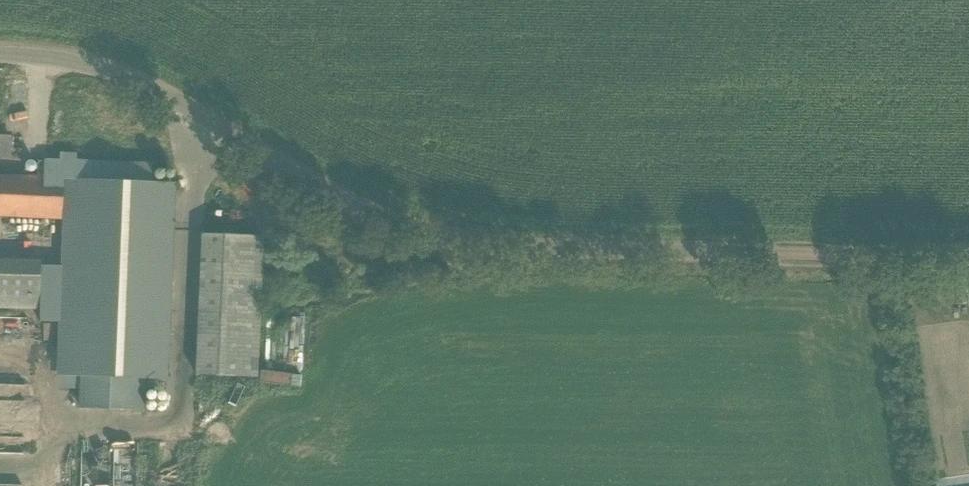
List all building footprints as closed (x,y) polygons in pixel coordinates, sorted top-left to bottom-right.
[(9,161),(10,137),(0,136),(0,160),(9,161)] [(40,308),(39,322),(58,322),(56,376),(76,377),(75,408),(140,411),(141,379),(164,380),(172,182),(169,182),(0,176),(0,217),(58,220),(62,220),(60,267),(45,267),(43,308),(40,308)] [(202,233),(196,375),(258,377),(263,235),(202,233)] [(36,310),(36,307),(40,308),(43,308),(45,267),(37,266),(37,260),(0,259),(0,309),(36,310)]
